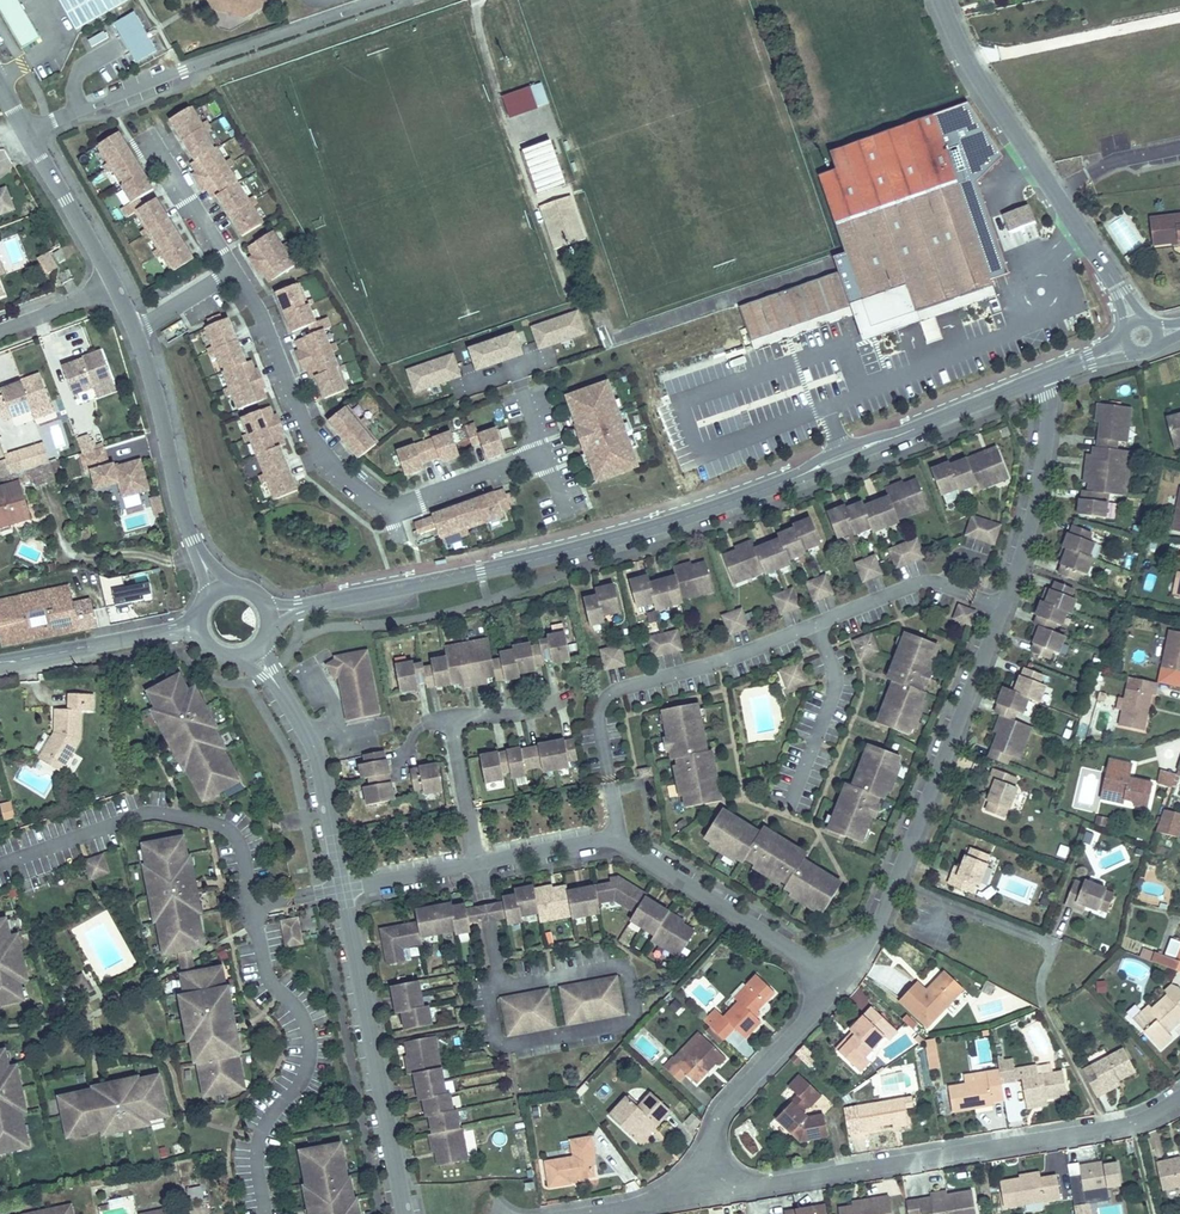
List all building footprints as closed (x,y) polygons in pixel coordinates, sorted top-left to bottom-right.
[(22,52),(41,41),(17,0),(0,0),(0,14),(22,52)] [(121,14),(112,0),(72,0),(51,13),(70,45),(121,14)] [(216,11),(226,6),(239,9),(245,19),(279,0),(209,0),(216,11)] [(245,19),(239,9),(226,6),(216,11),(245,19)] [(151,65),(127,26),(108,38),(131,77),(151,65)] [(86,61),(101,52),(98,46),(82,55),(86,61)] [(913,73),(920,71),(916,58),(909,60),(913,73)] [(534,88),(505,99),(512,117),(541,107),(534,88)] [(258,236),(186,120),(165,133),(190,174),(189,175),(194,184),(188,188),(198,205),(205,201),(211,209),(212,208),(238,249),(258,236)] [(551,144),(524,154),(538,195),(566,185),(551,144)] [(190,272),(152,212),(139,220),(134,213),(149,203),(114,147),(93,160),(118,199),(117,200),(127,216),(117,222),(123,231),(131,226),(169,285),(190,272)] [(860,303),(866,320),(871,332),(994,290),(986,266),(951,167),(828,210),(845,260),(849,271),(854,285),(860,303)] [(570,198),(542,208),(557,251),(585,241),(570,198)] [(1027,213),(1000,222),(1007,238),(1033,229),(1027,213)] [(1150,223),(1153,250),(1179,247),(1179,220),(1150,223)] [(14,236),(2,243),(14,264),(26,256),(14,236)] [(279,261),(268,243),(246,258),(252,266),(245,270),(251,279),(279,261)] [(57,263),(52,253),(46,256),(52,266),(57,263)] [(290,278),(279,261),(251,279),(256,287),(262,283),(268,292),(290,278)] [(839,274),(819,280),(831,315),(851,308),(839,274)] [(831,315),(819,280),(799,286),(812,322),(831,315)] [(812,322),(799,286),(779,293),(793,329),(812,322)] [(866,320),(860,303),(852,307),(856,317),(863,345),(920,325),(928,348),(944,342),(936,320),(997,299),(994,290),(871,332),(866,320)] [(793,329),(779,293),(760,299),(772,337),(793,329)] [(304,317),(295,295),(272,304),(281,326),(304,317)] [(772,337),(760,299),(740,307),(752,343),(772,337)] [(578,311),(530,327),(539,350),(586,334),(578,311)] [(312,333),(305,316),(304,317),(281,326),(289,343),(305,337),(309,345),(320,341),(327,338),(323,329),(312,333)] [(234,353),(225,331),(202,340),(211,362),(234,353)] [(516,332),(468,348),(477,371),(523,355),(516,332)] [(327,359),(320,341),(309,345),(295,351),(299,360),(292,363),(296,372),(327,359)] [(98,349),(78,357),(79,358),(80,361),(100,354),(98,349)] [(243,374),(234,353),(211,362),(221,384),(243,374)] [(79,358),(59,366),(70,394),(110,379),(100,354),(80,361),(79,358)] [(454,354),(406,370),(414,392),(461,377),(454,354)] [(335,378),(327,359),(296,372),(300,382),(307,379),(311,388),(313,387),(335,378)] [(36,373),(16,381),(17,382),(18,385),(38,378),(36,373)] [(260,389),(256,380),(249,383),(245,373),(243,374),(221,384),(228,402),(260,389)] [(0,389),(0,399),(8,419),(48,403),(38,378),(18,385),(17,382),(0,389)] [(344,400),(335,378),(313,387),(322,409),(344,400)] [(1132,385),(1100,381),(1098,400),(1102,400),(1105,401),(1103,416),(1100,415),(1099,425),(1096,424),(1095,433),(1095,437),(1089,436),(1087,455),(1093,456),(1092,460),(1091,469),(1086,468),(1085,477),(1083,477),(1082,491),(1109,494),(1110,479),(1104,479),(1105,470),(1128,472),(1133,428),(1118,427),(1119,418),(1129,419),(1132,385)] [(236,421),(261,411),(257,401),(264,399),(260,389),(228,402),(236,421)] [(635,473),(603,389),(562,404),(573,433),(571,434),(581,460),(583,460),(594,489),(635,473)] [(1179,443),(1179,415),(1167,420),(1176,444),(1179,443)] [(375,453),(344,416),(326,431),(356,468),(375,453)] [(247,448),(279,435),(275,426),(268,429),(264,419),(240,429),(247,448)] [(951,436),(933,443),(943,468),(959,462),(961,465),(978,458),(980,463),(997,456),(994,449),(1007,444),(999,423),(986,428),(985,426),(952,439),(951,436)] [(502,461),(493,437),(475,444),(471,433),(462,436),(468,454),(477,451),(484,467),(502,461)] [(280,457),(276,447),(283,444),(279,435),(247,448),(255,467),(278,457),(280,457)] [(90,453),(85,439),(74,444),(79,456),(90,453)] [(457,465),(448,441),(394,461),(403,485),(421,478),(419,472),(436,466),(438,472),(457,465)] [(47,465),(41,445),(34,447),(40,467),(47,465)] [(40,467),(34,447),(14,453),(20,473),(30,470),(40,467)] [(145,494),(137,463),(112,470),(111,467),(106,468),(101,450),(90,453),(79,456),(77,457),(82,476),(88,474),(93,493),(115,487),(119,501),(145,494)] [(830,488),(840,513),(856,506),(857,509),(874,502),(875,506),(901,496),(900,493),(917,486),(914,479),(927,474),(918,453),(905,459),(904,456),(887,463),(891,471),(866,481),(865,477),(848,483),(847,481),(830,488)] [(287,479),(278,457),(255,467),(264,488),(287,479)] [(3,461),(0,462),(0,479),(9,477),(3,461)] [(709,463),(701,466),(707,479),(715,475),(709,463)] [(52,482),(47,465),(40,467),(30,470),(35,487),(52,482)] [(927,474),(914,479),(917,486),(930,481),(927,474)] [(296,501),(287,479),(264,488),(273,510),(296,501)] [(0,488),(0,522),(29,513),(19,482),(0,488)] [(726,531),(735,553),(747,548),(750,554),(767,547),(768,550),(794,539),(792,535),(809,528),(807,525),(823,519),(813,493),(795,501),(797,503),(781,510),(782,514),(758,524),(754,516),(738,523),(739,526),(726,531)] [(483,531),(502,524),(500,519),(508,516),(501,498),(430,524),(431,526),(434,535),(438,547),(483,530),(483,531)] [(159,519),(156,505),(155,499),(146,502),(151,521),(159,519)] [(541,507),(548,524),(561,519),(554,502),(541,507)] [(1064,551),(1081,557),(1085,549),(1091,551),(1097,535),(1094,533),(1098,520),(1092,518),(1095,510),(1077,503),(1074,511),(1073,511),(1067,525),(1071,526),(1068,535),(1066,542),(1067,542),(1064,551)] [(919,512),(892,524),(899,542),(926,530),(919,512)] [(994,546),(1001,524),(970,514),(963,536),(994,546)] [(434,535),(431,526),(412,533),(416,542),(434,535)] [(877,530),(859,538),(867,556),(885,548),(877,530)] [(895,570),(924,557),(916,537),(886,550),(895,570)] [(633,558),(640,584),(657,579),(660,587),(686,579),(686,576),(703,570),(701,563),(714,559),(708,538),(695,542),(694,539),(676,544),(679,553),(653,560),(651,553),(633,558)] [(747,548),(735,553),(737,559),(750,554),(747,548)] [(828,550),(810,558),(818,576),(836,568),(828,550)] [(851,563),(860,584),(883,575),(875,554),(851,563)] [(714,559),(701,563),(703,570),(717,567),(714,559)] [(1037,630),(1056,637),(1059,628),(1065,630),(1071,614),(1058,609),(1061,601),(1067,603),(1072,590),(1076,592),(1081,577),(1076,575),(1079,566),(1061,559),(1058,568),(1056,567),(1051,581),(1047,579),(1042,593),(1044,594),(1040,602),(1042,603),(1046,604),(1042,614),(1040,621),(1041,622),(1037,630)] [(624,589),(617,562),(599,567),(601,573),(588,576),(594,603),(608,600),(607,593),(624,589)] [(795,564),(777,572),(785,590),(803,582),(795,564)] [(1056,567),(1052,566),(1047,579),(1051,581),(1056,567)] [(812,603),(834,594),(826,574),(805,583),(812,603)] [(109,581),(99,577),(106,609),(115,608),(152,601),(151,595),(149,584),(124,590),(121,578),(109,581)] [(4,645),(59,636),(94,629),(87,599),(73,601),(71,585),(0,599),(0,628),(4,645)] [(793,587),(772,596),(780,616),(801,607),(793,587)] [(969,629),(976,611),(956,602),(948,620),(969,629)] [(681,608),(652,615),(657,634),(685,626),(681,608)] [(95,611),(99,627),(110,624),(107,609),(95,611)] [(1176,609),(1169,647),(1179,650),(1179,610),(1176,609)] [(934,620),(914,612),(912,616),(932,623),(934,620)] [(879,613),(863,619),(870,637),(886,630),(879,613)] [(418,646),(401,649),(406,676),(424,673),(423,669),(432,667),(432,671),(441,669),(441,671),(469,665),(470,670),(489,666),(487,661),(500,659),(501,663),(510,661),(510,663),(525,660),(524,656),(541,653),(540,649),(549,647),(548,643),(557,641),(558,645),(575,641),(570,615),(552,619),(553,622),(544,624),(545,628),(536,630),(536,626),(518,630),(519,633),(505,636),(506,642),(497,644),(493,622),(449,631),(451,640),(436,644),(438,650),(429,652),(428,648),(419,649),(418,646)] [(932,623),(912,616),(897,653),(914,660),(913,664),(917,666),(915,669),(900,663),(887,698),(902,704),(900,708),(917,715),(920,706),(917,705),(928,679),(930,680),(934,672),(929,671),(932,663),(930,663),(935,651),(936,652),(943,637),(940,636),(945,625),(934,620),(932,623)] [(625,623),(605,628),(610,646),(629,642),(625,623)] [(646,637),(651,658),(682,650),(676,629),(646,637)] [(385,698),(372,635),(341,642),(341,644),(333,649),(338,657),(342,655),(344,659),(354,705),(385,698)] [(794,650),(790,651),(796,665),(813,658),(806,641),(793,646),(794,650)] [(600,649),(605,671),(627,666),(622,644),(600,649)] [(997,726),(994,734),(1015,742),(1018,734),(1026,738),(1038,706),(1020,699),(1023,691),(1030,693),(1035,677),(1046,681),(1052,664),(1046,662),(1049,654),(1031,647),(1028,656),(1027,655),(1024,662),(1021,670),(1018,669),(1011,666),(1004,683),(1005,684),(1002,692),(1005,693),(999,710),(1003,712),(1006,713),(1000,727),(997,726)] [(914,660),(897,653),(896,657),(902,659),(900,663),(915,669),(917,666),(913,664),(914,660)] [(1164,661),(1135,655),(1126,703),(1150,709),(1158,670),(1162,671),(1164,661)] [(181,662),(151,678),(157,688),(155,689),(159,695),(157,696),(160,703),(158,704),(163,713),(164,712),(181,742),(180,742),(184,751),(189,748),(192,753),(190,755),(203,779),(209,775),(213,783),(236,770),(232,763),(238,759),(225,734),(223,735),(220,730),(224,728),(219,720),(218,721),(215,715),(212,709),(215,707),(211,700),(209,701),(203,690),(205,689),(200,681),(196,683),(192,677),(190,678),(181,662)] [(857,672),(843,676),(847,690),(861,686),(857,672)] [(197,674),(192,677),(196,683),(200,681),(197,674)] [(930,680),(928,679),(917,705),(920,706),(923,708),(934,682),(930,680)] [(714,724),(707,684),(690,687),(689,683),(677,685),(680,699),(677,699),(680,715),(683,715),(685,727),(683,728),(684,736),(689,736),(690,743),(693,743),(698,770),(695,771),(697,783),(713,781),(712,776),(728,773),(720,732),(703,735),(702,731),(699,731),(698,727),(714,724)] [(62,701),(62,722),(70,722),(70,726),(66,726),(57,743),(75,753),(86,733),(87,702),(92,702),(92,687),(75,686),(74,702),(62,701)] [(902,704),(887,698),(885,702),(900,708),(902,704)] [(1006,713),(1003,712),(997,726),(1000,727),(1006,713)] [(676,716),(679,728),(683,728),(685,727),(683,715),(680,715),(676,716)] [(70,722),(62,722),(47,747),(71,760),(75,753),(57,743),(66,726),(70,726),(70,722)] [(487,739),(492,766),(510,762),(509,756),(518,754),(519,760),(533,757),(531,751),(549,748),(550,754),(576,749),(575,742),(584,741),(580,722),(571,724),(571,722),(544,727),(545,729),(527,733),(527,731),(513,734),(513,735),(505,737),(504,736),(487,739)] [(893,729),(878,723),(876,727),(892,733),(893,729)] [(715,728),(714,724),(698,727),(699,731),(702,731),(703,735),(720,732),(720,728),(715,728)] [(892,733),(876,727),(862,761),(877,767),(876,771),(871,769),(870,773),(853,766),(838,804),(857,812),(856,816),(867,820),(872,809),(874,810),(880,795),(878,794),(883,783),(885,783),(888,776),(892,778),(895,770),(893,769),(904,743),(906,744),(909,736),(893,729),(892,733)] [(389,736),(371,740),(372,748),(366,750),(369,763),(376,762),(377,771),(371,772),(374,790),(401,784),(397,767),(396,767),(394,758),(396,758),(393,744),(391,745),(389,736)] [(1106,775),(1114,777),(1116,768),(1113,767),(1115,757),(1118,757),(1119,747),(1118,747),(1119,738),(1115,737),(1106,775)] [(1116,768),(1114,777),(1151,785),(1157,762),(1130,756),(1131,751),(1136,751),(1138,741),(1119,738),(1118,747),(1119,747),(1118,757),(1115,757),(1113,767),(1116,768)] [(906,744),(904,743),(893,769),(895,770),(899,772),(910,746),(906,744)] [(1025,756),(1002,747),(998,757),(1004,759),(996,780),(998,780),(995,789),(1011,795),(1014,786),(1017,787),(1025,766),(1022,765),(1025,756)] [(426,753),(417,755),(421,774),(430,772),(431,778),(449,775),(443,748),(426,752),(426,753)] [(238,759),(232,763),(236,770),(242,766),(238,759)] [(877,767),(862,761),(861,765),(855,762),(853,766),(870,773),(871,769),(876,771),(877,767)] [(1175,787),(1178,774),(1160,770),(1158,783),(1175,787)] [(207,786),(213,783),(209,775),(203,779),(207,786)] [(885,783),(883,783),(878,794),(880,795),(884,796),(889,785),(885,783)] [(1168,786),(1160,809),(1179,813),(1179,789),(1168,786)] [(756,823),(765,808),(734,789),(725,803),(721,801),(712,815),(719,820),(721,818),(740,830),(739,833),(746,837),(748,833),(759,840),(760,838),(789,856),(787,858),(794,862),(791,866),(799,871),(800,868),(824,884),(822,886),(830,891),(839,876),(836,873),(844,859),(813,839),(804,853),(801,851),(804,847),(800,845),(810,830),(775,808),(766,823),(762,821),(760,825),(756,823)] [(15,810),(25,807),(21,790),(11,794),(15,810)] [(0,802),(0,803),(3,820),(15,818),(11,800),(0,802)] [(857,812),(838,804),(836,808),(856,816),(857,812)] [(285,816),(283,805),(276,806),(278,817),(285,816)] [(775,808),(772,806),(769,810),(765,808),(756,823),(760,825),(762,821),(766,823),(775,808)] [(963,853),(959,862),(983,871),(986,862),(990,863),(998,842),(994,840),(997,832),(981,826),(978,835),(976,834),(968,855),(963,853)] [(804,853),(813,839),(810,837),(813,832),(810,830),(800,845),(804,847),(801,851),(804,853)] [(180,838),(140,846),(144,866),(146,874),(143,875),(152,914),(154,913),(161,946),(168,945),(170,953),(177,952),(189,949),(196,948),(194,939),(201,938),(194,905),(197,905),(189,865),(186,866),(184,859),(180,838)] [(759,840),(757,843),(785,861),(787,858),(789,856),(760,838),(759,840)] [(1056,856),(1065,858),(1068,848),(1060,845),(1056,856)] [(99,857),(81,864),(87,881),(105,874),(99,857)] [(1082,858),(1073,881),(1083,885),(1085,879),(1106,886),(1107,884),(1116,887),(1121,871),(1112,869),(1114,865),(1092,857),(1091,861),(1082,858)] [(844,859),(836,873),(839,876),(848,862),(844,859)] [(799,871),(797,874),(820,889),(822,886),(824,884),(800,868),(799,871)] [(508,918),(510,926),(524,923),(523,917),(540,914),(542,923),(560,919),(559,912),(572,909),(574,917),(574,919),(602,915),(600,904),(616,901),(636,914),(632,922),(656,937),(653,941),(668,951),(672,944),(684,952),(697,931),(685,923),(685,922),(646,898),(648,896),(619,878),(616,884),(569,893),(568,887),(554,890),(554,887),(536,890),(535,887),(516,891),(517,896),(504,899),(505,904),(508,918)] [(1105,916),(1114,893),(1106,890),(1097,913),(1105,916)] [(311,927),(306,902),(289,905),(294,931),(311,927)] [(385,946),(389,966),(406,962),(403,948),(424,944),(423,938),(457,932),(458,936),(472,933),(471,925),(468,911),(467,906),(454,908),(453,904),(417,911),(419,923),(387,930),(390,946),(385,946)] [(475,909),(468,911),(471,925),(478,924),(508,918),(505,904),(490,906),(475,909)] [(572,909),(559,912),(560,919),(574,917),(572,909)] [(0,924),(0,1009),(22,1003),(19,992),(21,992),(19,985),(22,985),(20,977),(25,976),(23,967),(22,968),(19,955),(20,955),(18,946),(13,948),(11,940),(9,941),(7,934),(6,934),(3,923),(0,924)] [(1179,935),(1166,929),(1161,941),(1179,949),(1179,935)] [(194,939),(196,948),(203,946),(201,938),(194,939)] [(672,944),(668,951),(680,958),(684,952),(672,944)] [(168,945),(161,946),(162,954),(170,953),(168,945)] [(189,949),(177,952),(182,975),(194,972),(189,949)] [(972,970),(950,952),(935,970),(925,961),(908,980),(939,1008),(954,991),(972,970)] [(1154,1010),(1169,1026),(1179,1016),(1179,1014),(1178,1011),(1179,1009),(1179,964),(1177,964),(1172,968),(1177,974),(1159,990),(1153,996),(1160,1004),(1154,1010)] [(182,975),(181,975),(186,1002),(188,1011),(184,1012),(186,1025),(188,1024),(190,1033),(188,1033),(189,1041),(193,1040),(194,1045),(193,1046),(195,1055),(199,1054),(200,1060),(205,1087),(211,1086),(213,1094),(239,1089),(237,1080),(244,1079),(239,1054),(237,1046),(240,1045),(238,1036),(236,1037),(229,1003),(231,1002),(229,993),(226,994),(221,967),(194,972),(182,975)] [(434,967),(407,973),(413,1000),(417,999),(421,1017),(448,1011),(444,992),(439,993),(434,967)] [(719,1007),(735,1021),(745,1009),(757,1020),(773,1003),(767,997),(778,985),(760,968),(732,997),(729,995),(719,1007)] [(81,977),(63,988),(72,1003),(91,993),(90,992),(81,977)] [(618,977),(562,989),(569,1026),(625,1015),(618,977)] [(1141,996),(1154,1010),(1160,1004),(1153,996),(1159,990),(1154,985),(1141,996)] [(872,1054),(882,1043),(878,1038),(895,1018),(901,1023),(908,1015),(879,989),(858,1013),(865,1020),(851,1036),(872,1054)] [(550,991),(503,1001),(511,1038),(558,1028),(550,991)] [(933,1021),(927,1015),(923,1020),(927,1026),(933,1022),(933,1021)] [(710,1016),(683,1045),(689,1051),(716,1021),(710,1016)] [(1129,1019),(1090,1042),(1103,1068),(1121,1058),(1118,1052),(1125,1048),(1140,1039),(1129,1019)] [(689,1051),(683,1045),(675,1055),(691,1069),(699,1061),(712,1071),(725,1058),(721,1055),(727,1047),(732,1051),(739,1042),(716,1021),(689,1051)] [(451,1022),(443,1024),(446,1037),(454,1036),(451,1022)] [(446,1037),(443,1024),(421,1028),(424,1042),(421,1043),(425,1061),(431,1059),(436,1087),(440,1086),(444,1103),(447,1103),(450,1120),(447,1120),(450,1138),(453,1138),(456,1151),(478,1147),(475,1133),(483,1132),(479,1114),(477,1114),(473,1095),(471,1096),(467,1079),(463,1080),(454,1036),(446,1037)] [(936,1039),(924,1040),(926,1069),(937,1069),(936,1039)] [(1043,1040),(1020,1045),(1022,1055),(1030,1054),(1034,1079),(1055,1075),(1075,1072),(1071,1046),(1045,1051),(1043,1040)] [(1002,1077),(1012,1075),(1006,1045),(997,1047),(999,1057),(986,1059),(957,1064),(961,1089),(984,1086),(983,1081),(1002,1077)] [(999,1057),(997,1047),(984,1049),(986,1059),(999,1057)] [(1129,1054),(1125,1048),(1118,1052),(1121,1058),(1129,1054)] [(29,1141),(23,1115),(22,1108),(27,1106),(25,1098),(23,1099),(20,1086),(22,1086),(20,1077),(14,1078),(13,1071),(10,1071),(8,1065),(7,1065),(4,1054),(0,1055),(0,1157),(25,1151),(23,1143),(29,1141)] [(801,1112),(805,1108),(810,1113),(817,1113),(819,1120),(835,1117),(831,1095),(819,1097),(813,1090),(818,1085),(821,1086),(831,1075),(810,1055),(799,1066),(809,1075),(787,1099),(801,1112)] [(648,1123),(665,1104),(671,1108),(686,1091),(667,1073),(651,1092),(640,1082),(622,1100),(634,1111),(648,1123)] [(920,1075),(912,1076),(914,1086),(923,1086),(920,1075)] [(1036,1086),(1057,1082),(1055,1075),(1034,1079),(1036,1086)] [(169,1116),(160,1076),(141,1080),(133,1083),(132,1080),(123,1082),(124,1084),(111,1087),(111,1085),(102,1087),(103,1090),(96,1092),(70,1098),(72,1104),(63,1106),(69,1132),(78,1130),(79,1137),(105,1131),(112,1129),(114,1134),(122,1132),(122,1131),(134,1128),(135,1130),(144,1127),(142,1122),(150,1120),(169,1116)] [(873,1085),(880,1115),(888,1114),(887,1107),(901,1104),(917,1101),(914,1086),(912,1076),(873,1085)] [(1003,1082),(1002,1077),(983,1081),(984,1086),(1003,1082)] [(244,1079),(237,1080),(239,1089),(246,1087),(244,1079)] [(870,1118),(880,1115),(873,1085),(863,1087),(870,1118)] [(211,1086),(205,1087),(206,1096),(213,1094),(211,1086)] [(70,1098),(62,1100),(63,1106),(72,1104),(70,1098)] [(917,1101),(901,1104),(902,1111),(918,1108),(917,1101)] [(565,1172),(587,1169),(586,1163),(610,1159),(606,1136),(610,1135),(607,1118),(580,1124),(582,1139),(560,1143),(565,1172)] [(1179,1157),(1179,1132),(1178,1133),(1177,1129),(1166,1131),(1173,1158),(1179,1157)] [(78,1130),(69,1132),(71,1139),(79,1137),(78,1130)] [(483,1132),(475,1133),(478,1147),(486,1145),(483,1132)] [(1090,1165),(1131,1158),(1127,1136),(1096,1141),(1094,1137),(1086,1138),(1090,1165)] [(29,1141),(23,1143),(25,1151),(31,1150),(29,1141)] [(338,1146),(331,1148),(333,1156),(340,1155),(338,1146)] [(300,1163),(306,1190),(307,1190),(309,1196),(304,1197),(306,1205),(308,1205),(310,1213),(358,1213),(357,1209),(352,1209),(351,1204),(350,1196),(351,1196),(349,1187),(345,1188),(344,1182),(346,1182),(340,1155),(333,1156),(331,1148),(305,1153),(307,1162),(300,1163)] [(1013,1184),(1065,1173),(1060,1151),(1044,1154),(1043,1150),(1007,1157),(1013,1184)] [(305,1153),(298,1155),(300,1163),(307,1162),(305,1153)] [(942,1163),(943,1172),(945,1177),(955,1175),(954,1171),(953,1161),(942,1163)] [(544,1171),(551,1171),(551,1162),(543,1163),(544,1171)] [(1070,1177),(1080,1175),(1078,1164),(1067,1166),(1070,1177)] [(929,1174),(931,1192),(946,1190),(947,1205),(987,1199),(982,1166),(954,1171),(955,1175),(945,1177),(943,1172),(929,1174)] [(901,1171),(886,1173),(891,1204),(906,1201),(901,1171)] [(891,1204),(886,1173),(872,1176),(873,1181),(848,1185),(853,1211),(891,1204)] [(1094,1192),(1091,1178),(1081,1181),(1084,1194),(1094,1192)] [(187,1189),(189,1200),(202,1198),(200,1186),(187,1189)] [(946,1190),(931,1192),(934,1207),(947,1205),(946,1190)] [(801,1196),(772,1201),(775,1213),(804,1213),(801,1196)] [(1090,1203),(1073,1205),(1074,1213),(1091,1213),(1090,1203)] [(750,1204),(738,1206),(739,1210),(718,1213),(752,1213),(750,1204)]
